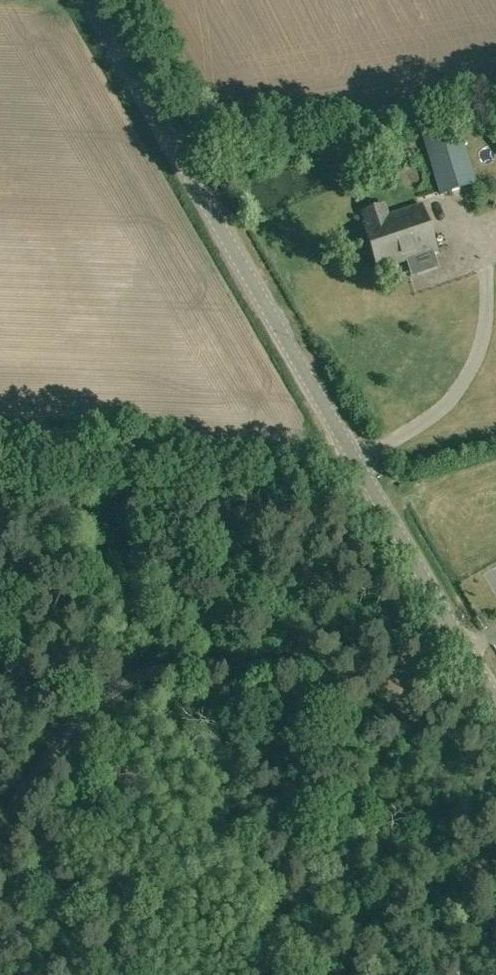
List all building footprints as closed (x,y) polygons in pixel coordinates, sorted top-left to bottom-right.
[(476,185),(456,124),(420,135),(440,196),(476,185)] [(422,204),(363,224),(378,269),(437,250),(422,204)]
